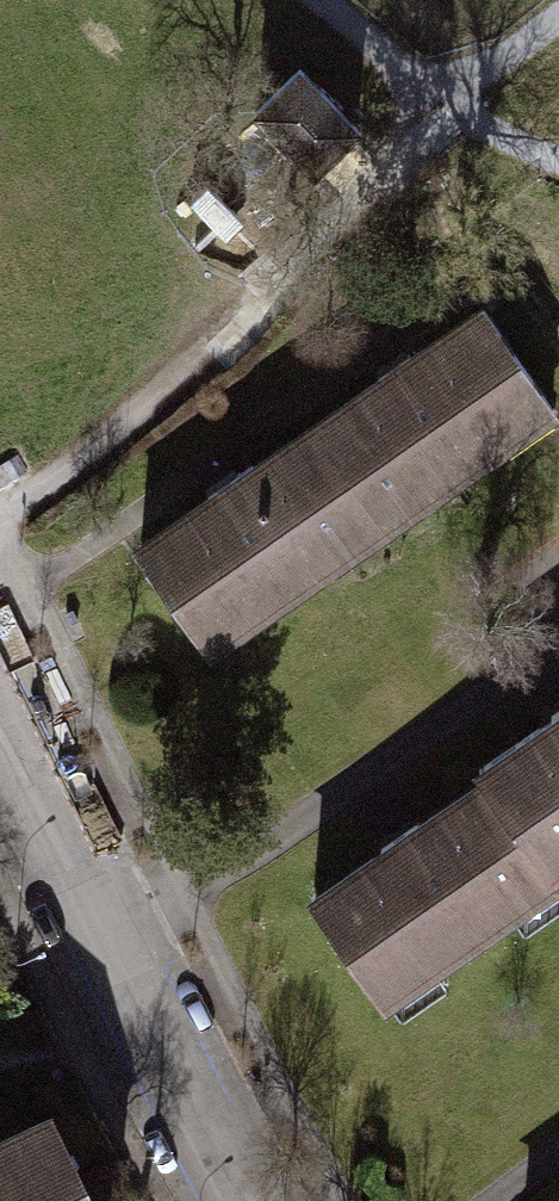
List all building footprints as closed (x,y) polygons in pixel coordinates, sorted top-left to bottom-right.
[(354,126),(297,67),(256,106),(313,166),(354,126)] [(473,308),(301,428),(366,522),(539,402),(473,308)] [(197,639),(366,522),(301,428),(132,545),(197,639)] [(537,860),(558,845),(558,705),(472,766),(477,774),(537,860)] [(537,860),(477,774),(304,894),(372,991),(545,871),(537,860)] [(60,1085),(0,1116),(0,1200),(115,1200),(60,1085)]
